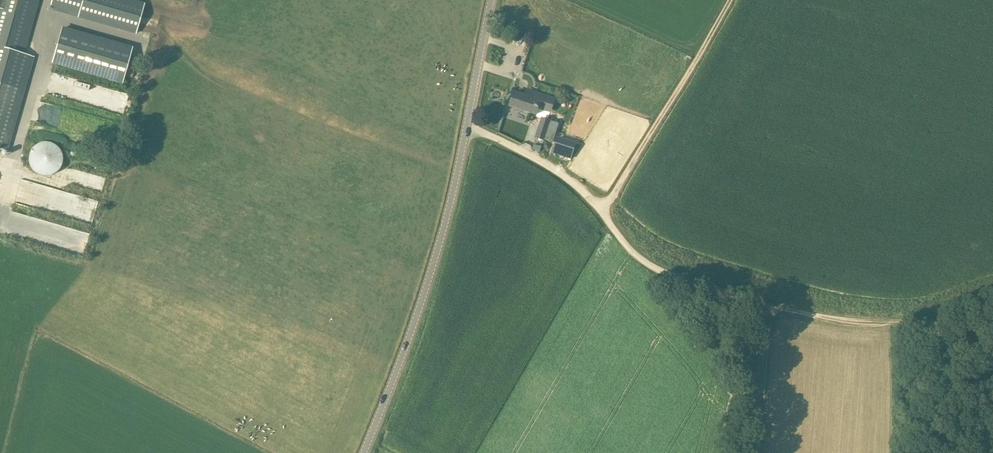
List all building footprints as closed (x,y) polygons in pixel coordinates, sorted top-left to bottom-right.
[(7,151),(24,92),(34,56),(24,53),(39,0),(0,0),(0,149),(7,151)] [(79,14),(78,18),(135,34),(145,3),(135,0),(52,0),(50,5),(52,6),(51,10),(75,18),(76,13),(79,14)] [(130,46),(62,27),(52,64),(122,84),(130,57),(133,47),(130,46)] [(539,108),(544,110),(552,112),(556,99),(533,92),(531,97),(515,92),(510,106),(537,115),(539,108)] [(545,141),(552,120),(542,117),(535,138),(545,141)] [(558,137),(553,153),(572,160),(577,143),(558,137)] [(49,143),(43,143),(38,144),(34,147),(31,151),(29,156),(29,161),(30,166),(33,170),(37,174),(42,175),(48,176),(53,174),(58,170),(61,165),(62,160),(61,154),(58,149),(54,145),(49,143)]
